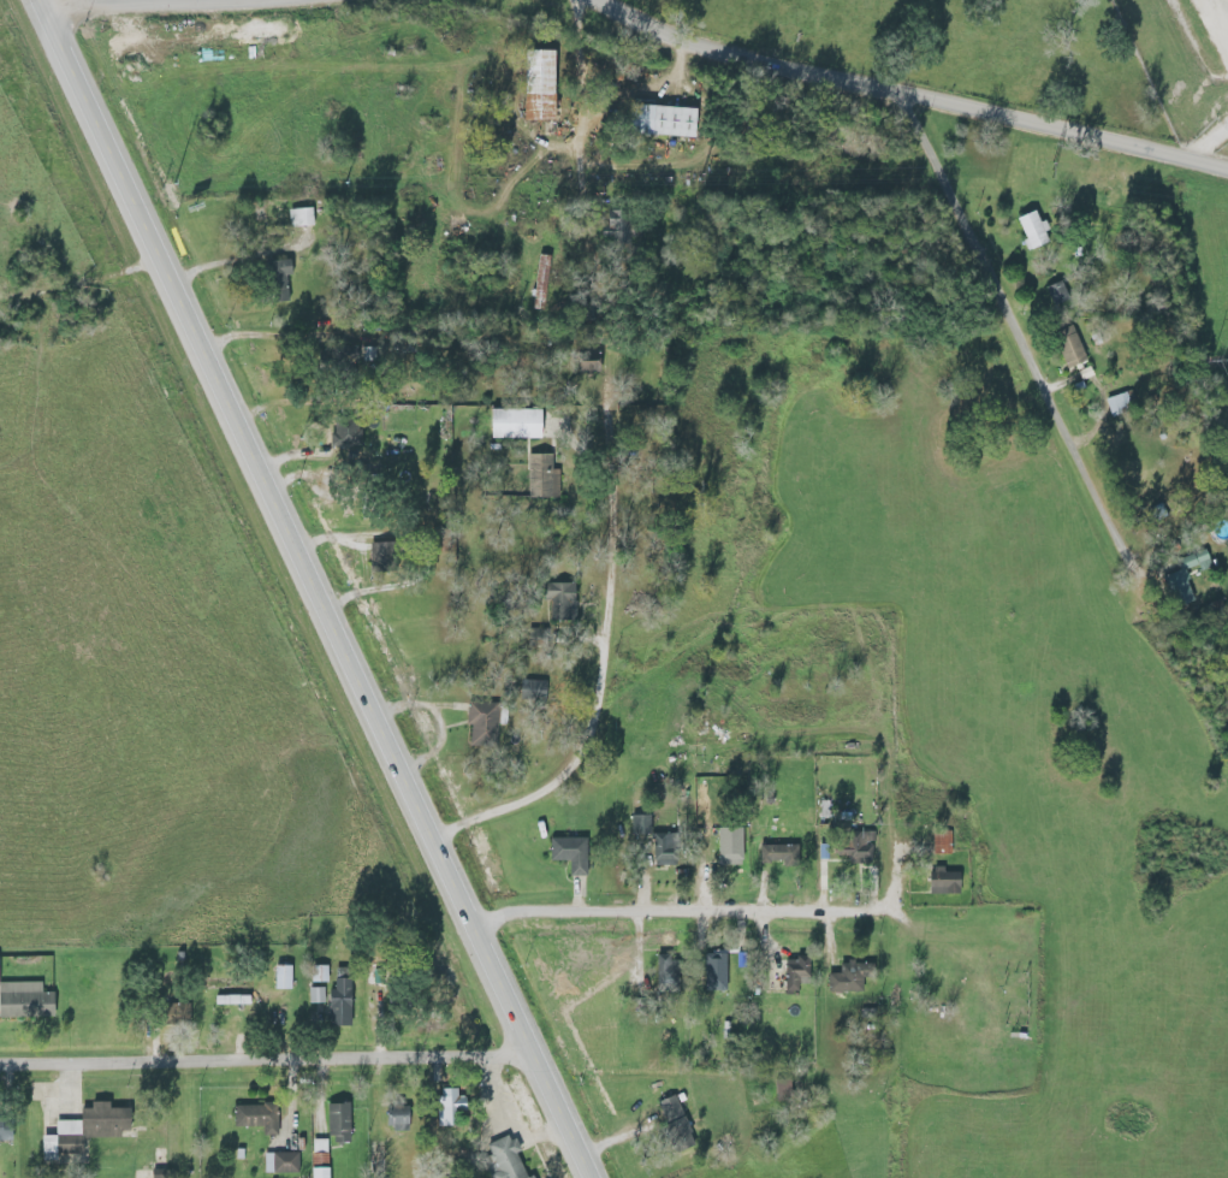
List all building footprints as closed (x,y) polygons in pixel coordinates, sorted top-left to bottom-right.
[(521,121),(550,120),(548,49),(519,50),(521,121)] [(692,108),(632,105),(630,135),(691,137),(692,108)] [(310,226),(309,208),(286,209),(287,227),(310,226)] [(1048,242),(1039,221),(1037,222),(1032,210),(1013,218),(1026,251),(1048,242)] [(547,256),(534,255),(529,308),(542,309),(547,256)] [(272,264),(297,260),(298,274),(292,276),(296,301),(277,303),(272,264)] [(1050,333),(1064,368),(1084,361),(1071,325),(1050,333)] [(331,347),(331,369),(351,370),(352,347),(331,347)] [(576,349),(576,373),(597,373),(597,349),(576,349)] [(1109,418),(1130,411),(1124,392),(1103,399),(1109,418)] [(535,439),(536,410),(486,409),(486,438),(535,439)] [(359,446),(358,421),(328,423),(330,447),(359,446)] [(538,452),(558,452),(558,469),(568,469),(568,493),(538,493),(538,452)] [(380,545),(381,558),(375,560),(376,574),(398,573),(397,544),(380,545)] [(1191,555),(1200,573),(1211,567),(1202,549),(1191,555)] [(1194,599),(1180,568),(1158,578),(1173,609),(1194,599)] [(572,579),(542,580),(543,619),(573,618),(572,579)] [(544,681),(518,681),(517,700),(544,700),(544,681)] [(476,746),(504,748),(509,702),(477,699),(475,724),(479,726),(476,746)] [(629,816),(630,841),(637,841),(637,837),(649,836),(648,815),(629,816)] [(730,864),(730,828),(751,828),(751,864),(730,864)] [(869,846),(857,846),(857,831),(844,831),(844,839),(831,839),(831,860),(847,860),(847,864),(869,864),(869,846)] [(847,853),(846,843),(859,843),(859,833),(882,833),(882,845),(877,845),(878,862),(859,862),(859,853),(847,853)] [(662,865),(662,836),(683,835),(684,865),(662,865)] [(560,860),(560,840),(595,841),(595,877),(580,876),(580,860),(560,860)] [(670,841),(639,848),(644,870),(675,863),(670,841)] [(769,846),(769,864),(778,865),(778,859),(790,859),(790,866),(808,866),(808,846),(769,846)] [(938,895),(937,874),(942,874),(941,868),(951,868),(951,872),(968,872),(968,895),(938,895)] [(671,954),(654,955),(655,992),(672,992),(671,954)] [(665,955),(678,955),(678,966),(699,966),(699,984),(665,984),(665,955)] [(794,993),(794,961),(805,961),(805,957),(815,957),(815,982),(803,982),(803,993),(794,993)] [(706,971),(706,983),(718,984),(718,991),(742,993),(743,972),(732,972),(734,960),(718,959),(718,972),(706,971)] [(796,977),(805,977),(806,961),(771,960),(770,992),(795,993),(796,977)] [(836,991),(836,975),(849,975),(849,965),(870,965),(870,991),(836,991)] [(272,990),(289,990),(288,966),(272,966),(272,990)] [(326,982),(326,966),(310,967),(310,983),(326,982)] [(338,1025),(338,990),(344,990),(344,978),(358,978),(358,1025),(338,1025)] [(350,979),(332,979),(332,991),(326,991),(326,1026),(348,1027),(350,979)] [(6,984),(7,1019),(63,1018),(61,994),(51,994),(51,983),(6,984)] [(322,988),(307,988),(307,1003),(323,1003),(322,988)] [(224,995),(224,1006),(259,1005),(259,995),(224,995)] [(198,1028),(198,1004),(159,1004),(159,1028),(198,1028)] [(458,1089),(434,1090),(436,1129),(452,1128),(451,1112),(459,1112),(458,1089)] [(445,1091),(468,1091),(468,1100),(474,1100),(474,1111),(467,1111),(467,1126),(445,1126),(445,1091)] [(694,1144),(671,1095),(654,1103),(678,1152),(694,1144)] [(668,1102),(683,1095),(700,1131),(695,1133),(701,1143),(686,1150),(674,1126),(677,1124),(668,1102)] [(88,1109),(88,1138),(129,1138),(129,1132),(136,1132),(136,1109),(117,1109),(115,1101),(99,1101),(99,1109),(88,1109)] [(273,1136),(273,1126),(243,1126),(242,1106),(273,1106),(273,1102),(285,1102),(285,1136),(273,1136)] [(336,1105),(358,1105),(357,1142),(336,1142),(336,1105)] [(391,1112),(417,1111),(417,1126),(409,1127),(409,1132),(403,1132),(403,1127),(391,1127),(391,1112)] [(18,1141),(0,1141),(0,1117),(17,1117),(18,1141)] [(518,1136),(537,1177),(501,1177),(497,1168),(503,1166),(494,1147),(518,1136)] [(297,1153),(261,1153),(261,1174),(297,1173),(297,1153)]
